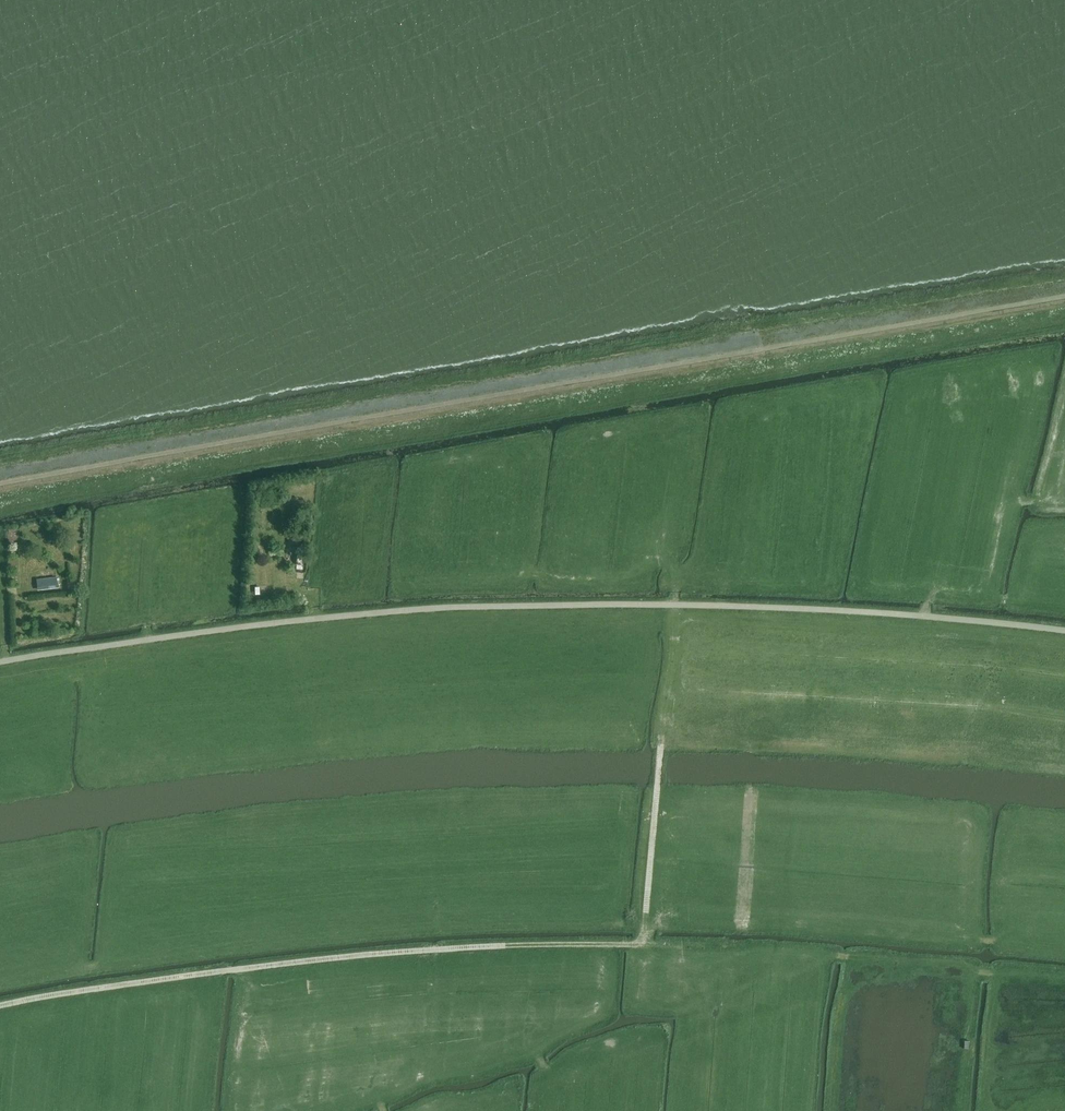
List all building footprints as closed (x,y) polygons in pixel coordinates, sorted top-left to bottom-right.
[(59,579),(38,582),(38,590),(60,587),(59,579)]
